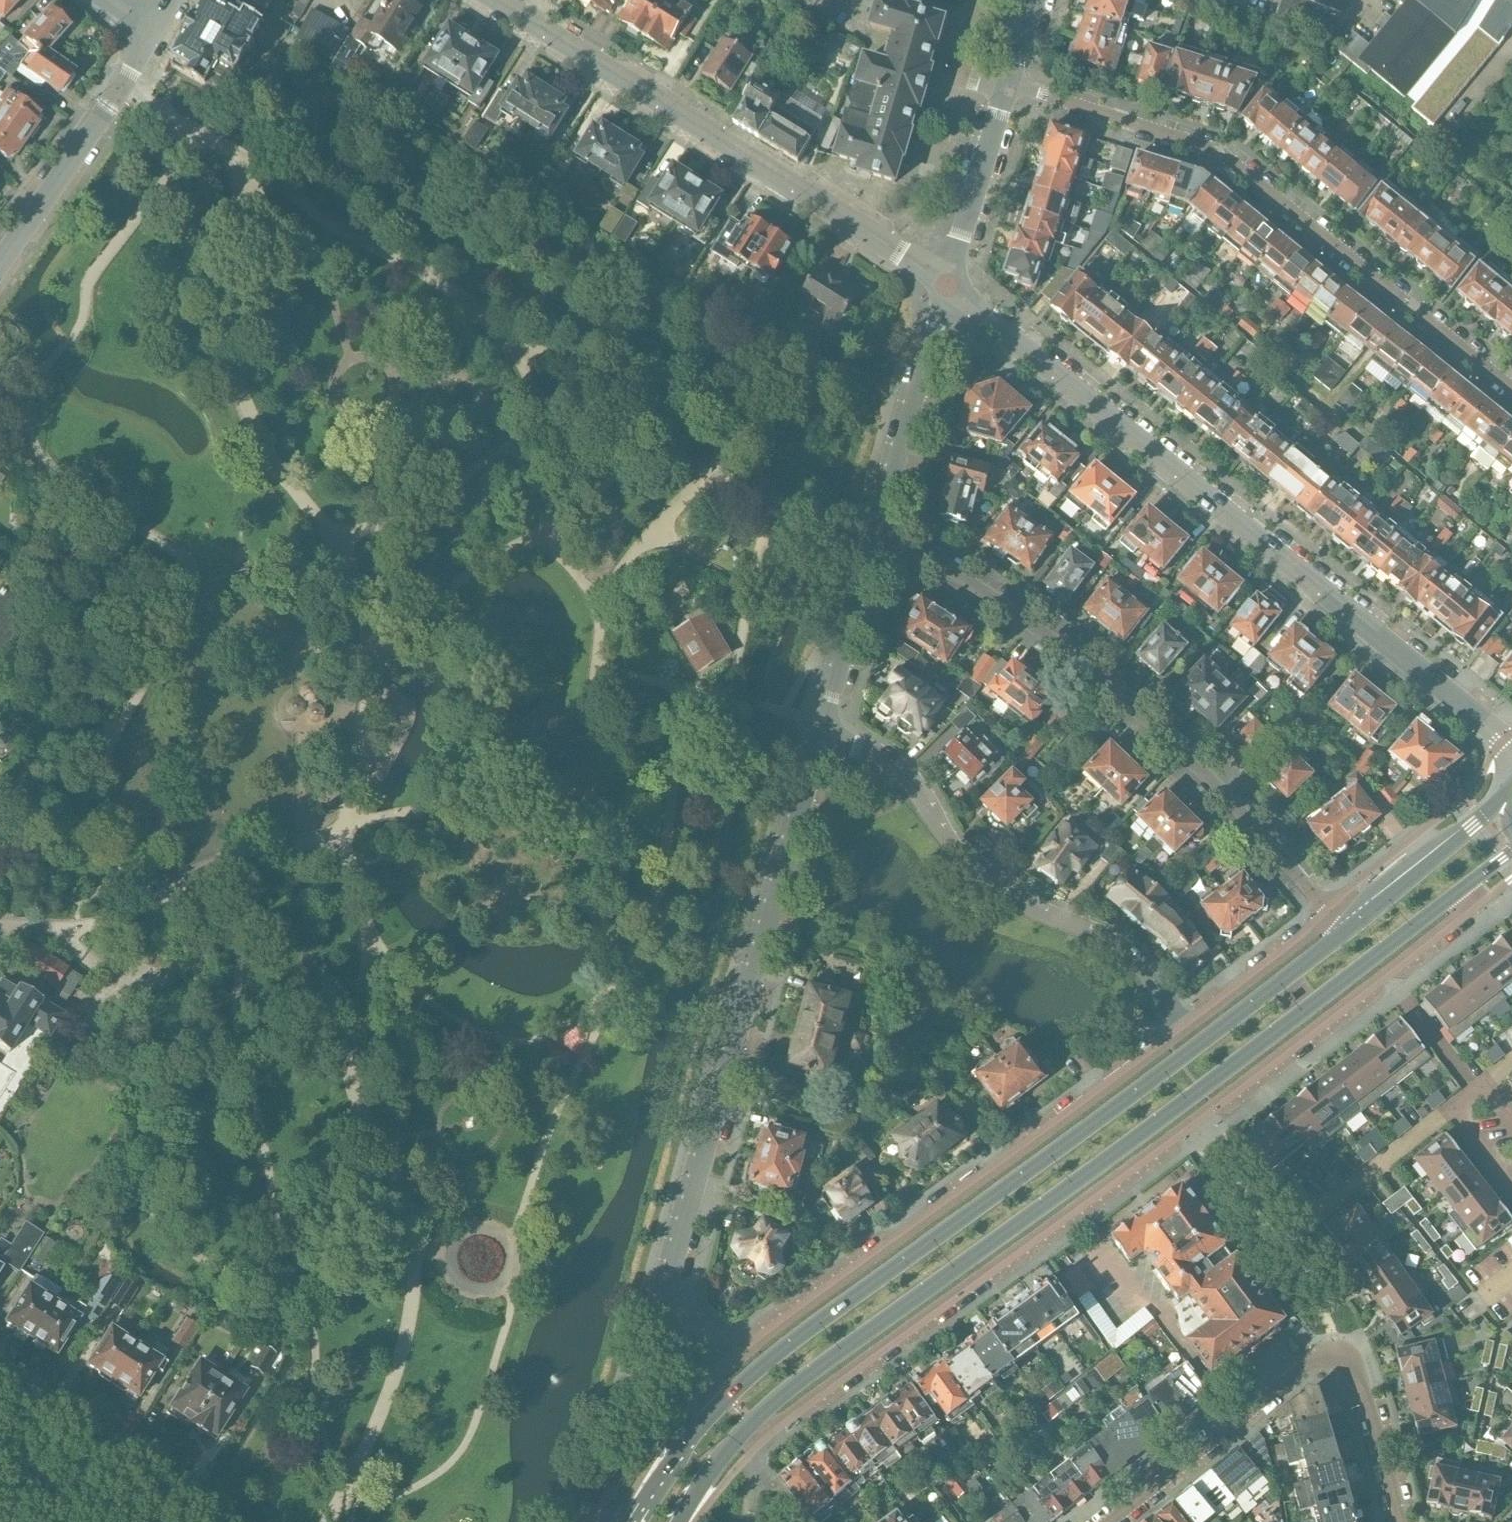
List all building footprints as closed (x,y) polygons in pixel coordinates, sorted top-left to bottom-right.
[(20,0),(0,0),(0,22),(20,0)] [(206,86),(207,85),(212,87),(215,88),(216,89),(218,89),(222,89),(225,88),(227,87),(228,86),(230,85),(232,83),(233,82),(236,76),(241,67),(247,66),(251,60),(248,54),(253,45),(252,45),(264,24),(247,14),(243,20),(208,0),(205,0),(171,60),(175,62),(173,67),(206,86)] [(265,11),(270,2),(266,0),(246,0),(265,11)] [(299,4),(308,10),(313,0),(301,0),(299,4)] [(349,37),(365,47),(372,51),(377,51),(381,50),(385,43),(398,51),(408,35),(409,28),(421,8),(408,0),(389,0),(373,25),(362,17),(349,37)] [(582,0),(590,5),(592,3),(607,12),(614,1),(612,0),(583,0),(582,0)] [(665,0),(633,0),(627,9),(625,8),(617,19),(632,28),(631,32),(637,36),(641,34),(643,35),(665,0)] [(643,35),(646,37),(645,41),(652,45),(655,43),(669,52),(676,40),(674,39),(678,33),(686,38),(698,20),(690,14),(693,9),(678,0),(665,0),(643,35)] [(1091,1),(1087,4),(1085,10),(1087,13),(1087,15),(1127,28),(1131,17),(1144,21),(1148,10),(1118,0),(1091,0),(1091,1)] [(1148,10),(1148,9),(1130,3),(1131,0),(1118,0),(1148,10)] [(1219,6),(1202,0),(1194,0),(1192,7),(1217,15),(1217,12),(1219,6)] [(1307,2),(1300,0),(1282,0),(1280,5),(1303,13),(1307,2)] [(1307,2),(1342,14),(1346,0),(1300,0),(1307,2)] [(1455,37),(1410,0),(1409,0),(1371,46),(1354,33),(1339,51),(1368,75),(1371,71),(1404,99),(1455,37)] [(1455,37),(1466,19),(1436,0),(1410,0),(1455,37)] [(1466,19),(1478,0),(1436,0),(1466,19)] [(1487,13),(1511,28),(1511,27),(1511,8),(1507,5),(1510,0),(1496,0),(1487,13)] [(859,171),(860,171),(895,182),(903,158),(904,158),(912,133),(911,132),(917,109),(920,110),(924,99),(925,100),(930,80),(930,79),(933,69),(929,68),(936,45),(937,45),(944,20),(918,12),(918,10),(907,7),(906,9),(880,1),(872,27),(894,34),(885,64),(866,58),(858,84),(859,84),(858,90),(856,91),(854,93),(853,95),(852,96),(851,99),(851,100),(851,103),(851,106),(852,109),(851,115),(849,114),(836,157),(861,164),(859,171)] [(299,4),(293,14),(302,19),(308,10),(299,4)] [(1300,24),(1303,13),(1280,5),(1277,17),(1300,24)] [(1219,6),(1217,12),(1232,17),(1234,11),(1219,6)] [(27,55),(49,53),(55,52),(54,44),(69,28),(49,10),(18,46),(27,55)] [(1479,26),(1478,29),(1499,47),(1501,45),(1511,28),(1487,13),(1479,26)] [(1079,37),(1122,51),(1126,37),(1124,36),(1127,28),(1087,15),(1084,23),(1080,25),(1078,32),(1080,35),(1079,37)] [(309,18),(301,32),(307,35),(315,22),(309,18)] [(1179,34),(1183,22),(1183,21),(1176,19),(1172,32),(1179,34)] [(449,82),(474,41),(451,27),(425,68),(449,82)] [(1471,36),(1469,39),(1491,57),(1499,47),(1478,29),(1471,36)] [(1,53),(13,38),(8,34),(0,43),(0,52),(1,53)] [(1122,51),(1079,37),(1077,45),(1072,47),(1070,54),(1073,58),(1072,59),(1115,73),(1122,51)] [(715,82),(718,84),(719,83),(731,90),(753,56),(740,48),(741,47),(738,45),(737,46),(725,39),(703,73),(716,81),(715,82)] [(1469,39),(1461,49),(1483,67),(1491,57),(1469,39)] [(474,41),(449,82),(471,96),(468,101),(479,108),(495,84),(484,78),(498,56),(474,41)] [(1142,68),(1138,81),(1161,88),(1173,53),(1150,45),(1145,59),(1142,68)] [(1203,54),(1179,46),(1165,89),(1177,93),(1178,96),(1184,98),(1187,97),(1189,97),(1203,54)] [(1461,49),(1453,59),(1475,76),(1483,67),(1461,49)] [(5,76),(15,64),(1,53),(0,52),(0,71),(5,76)] [(49,53),(27,55),(19,67),(59,94),(74,73),(56,59),(55,52),(49,53)] [(1142,68),(1145,59),(1128,53),(1126,53),(1125,58),(1128,64),(1125,73),(1135,76),(1135,75),(1135,74),(1137,67),(1142,68)] [(1226,62),(1203,54),(1189,97),(1191,98),(1192,101),(1199,103),(1202,102),(1212,105),(1226,62)] [(1453,59),(1445,69),(1467,86),(1475,76),(1453,59)] [(1260,73),(1226,62),(1212,105),(1214,106),(1216,109),(1222,111),(1226,109),(1237,113),(1260,73)] [(1445,69),(1437,79),(1458,96),(1466,86),(1467,86),(1445,69)] [(500,91),(483,118),(484,119),(484,118),(496,125),(503,113),(513,119),(515,115),(527,123),(547,90),(545,89),(544,85),(536,80),(532,81),(530,79),(526,86),(521,82),(511,98),(500,91)] [(1437,79),(1429,89),(1450,106),(1458,96),(1437,79)] [(746,102),(736,117),(733,122),(758,138),(772,117),(770,116),(782,92),(768,84),(765,89),(755,83),(744,101),(746,102)] [(436,87),(424,108),(430,112),(443,92),(436,87)] [(1429,89),(1421,98),(1442,116),(1450,106),(1429,89)] [(547,90),(527,123),(539,130),(537,134),(548,141),(567,111),(561,108),(565,102),(562,100),(561,96),(554,91),(550,92),(547,90)] [(1262,133),(1283,107),(1263,91),(1242,117),(1262,133)] [(445,109),(452,97),(443,92),(430,112),(435,115),(441,106),(445,109)] [(758,138),(798,162),(811,141),(824,118),(782,92),(770,116),(772,117),(758,138)] [(26,140),(42,118),(6,93),(0,101),(0,122),(26,140)] [(1421,98),(1412,109),(1434,127),(1442,116),(1421,98)] [(1283,107),(1262,133),(1264,135),(1265,138),(1269,140),(1271,141),(1280,148),(1301,122),(1305,117),(1287,102),(1283,107)] [(0,122),(0,155),(11,163),(26,140),(0,122)] [(1280,148),(1299,164),(1320,137),(1301,122),(1280,148)] [(466,142),(476,148),(488,129),(477,123),(466,142)] [(1414,141),(1395,125),(1389,132),(1409,148),(1414,141)] [(602,169),(622,137),(620,135),(618,131),(611,127),(607,128),(604,126),(601,131),(594,127),(575,158),(587,166),(590,162),(602,169)] [(1090,137),(1055,126),(1055,127),(1051,127),(1050,131),(1048,132),(1046,138),(1047,140),(1045,146),(1094,163),(1095,161),(1084,158),(1079,156),(1080,149),(1086,151),(1090,137)] [(1467,132),(1456,145),(1469,156),(1480,143),(1467,132)] [(622,137),(602,169),(613,177),(611,181),(620,186),(617,191),(621,192),(642,157),(636,153),(639,148),(637,146),(636,143),(628,138),(625,139),(622,137)] [(1299,164),(1317,179),(1339,152),(1320,137),(1299,164)] [(1040,168),(1077,180),(1081,167),(1092,170),(1094,163),(1045,146),(1045,147),(1048,147),(1045,156),(1043,157),(1041,164),(1041,166),(1040,168)] [(1134,150),(1118,146),(1111,168),(1127,172),(1134,150)] [(1140,152),(1133,174),(1128,190),(1143,196),(1144,190),(1151,192),(1161,159),(1140,152)] [(1317,179),(1337,194),(1358,168),(1339,152),(1317,179)] [(538,159),(525,180),(538,189),(551,167),(538,159)] [(1182,166),(1161,159),(1151,192),(1157,194),(1156,200),(1170,204),(1182,166)] [(1192,207),(1212,180),(1207,176),(1203,173),(1182,166),(1170,204),(1171,204),(1170,206),(1184,211),(1186,204),(1192,207)] [(654,178),(638,204),(648,210),(652,203),(676,217),(698,181),(674,167),(664,184),(654,178)] [(552,168),(539,189),(551,197),(565,176),(552,168)] [(1070,201),(1077,180),(1040,168),(1040,171),(1038,172),(1036,179),(1037,181),(1034,189),(1070,201)] [(1377,183),(1358,168),(1337,194),(1355,210),(1377,183)] [(1107,189),(1112,191),(1122,194),(1125,182),(1110,177),(1107,189)] [(1230,194),(1212,180),(1192,207),(1198,210),(1194,215),(1205,225),(1230,194)] [(698,181),(676,217),(694,228),(689,236),(707,246),(722,222),(710,215),(721,196),(698,181)] [(1401,200),(1382,185),(1359,213),(1378,228),(1401,200)] [(1029,199),(1027,206),(1028,208),(1027,210),(1063,222),(1075,226),(1082,205),(1070,201),(1034,189),(1031,198),(1029,199)] [(1114,213),(1122,195),(1122,194),(1112,191),(1107,203),(1110,204),(1107,210),(1105,210),(1105,212),(1114,215),(1114,213)] [(1246,208),(1230,194),(1205,225),(1222,239),(1246,208)] [(1419,216),(1401,200),(1378,228),(1397,243),(1419,216)] [(613,206),(600,227),(613,235),(625,214),(613,206)] [(1222,239),(1239,252),(1264,222),(1246,208),(1222,239)] [(1021,230),(1063,244),(1066,235),(1059,233),(1063,222),(1027,210),(1027,213),(1025,214),(1023,221),(1023,222),(1021,230)] [(1097,211),(1095,217),(1110,222),(1113,217),(1097,211)] [(627,215),(614,236),(626,243),(639,223),(627,215)] [(732,220),(712,251),(723,258),(738,267),(743,260),(750,264),(771,230),(764,225),(762,224),(761,221),(754,217),(752,218),(749,216),(744,225),(743,226),(742,226),(732,220)] [(1397,243),(1415,258),(1438,230),(1419,216),(1397,243)] [(1127,217),(1121,229),(1127,234),(1135,221),(1127,217)] [(1134,240),(1142,226),(1135,221),(1127,234),(1134,240)] [(1239,252),(1256,266),(1281,236),(1264,222),(1239,252)] [(771,230),(750,264),(773,279),(788,256),(786,255),(793,244),(791,242),(791,239),(783,235),(781,236),(771,230)] [(1021,230),(1018,230),(1018,232),(1015,234),(1013,240),(1014,243),(1011,252),(1044,262),(1047,263),(1054,242),(1063,245),(1063,244),(1021,230)] [(1106,241),(1126,257),(1135,247),(1115,230),(1106,241)] [(1415,258),(1434,273),(1456,245),(1438,230),(1415,258)] [(1084,242),(1082,249),(1091,252),(1105,234),(1096,232),(1092,231),(1088,243),(1084,242)] [(1165,242),(1151,231),(1140,244),(1154,255),(1162,245),(1165,242)] [(664,236),(650,259),(659,264),(674,241),(664,236)] [(1299,250),(1281,236),(1256,266),(1274,281),(1299,250)] [(1162,245),(1154,255),(1162,262),(1170,252),(1162,245)] [(1475,261),(1456,245),(1434,273),(1453,289),(1475,261)] [(1068,268),(1064,267),(1063,269),(1074,272),(1091,252),(1082,249),(1075,247),(1068,268)] [(1316,264),(1299,250),(1274,281),(1291,295),(1316,264)] [(1011,252),(1005,273),(1019,278),(1017,283),(1035,289),(1044,262),(1011,252)] [(1334,278),(1316,264),(1291,295),(1308,309),(1334,278)] [(1498,279),(1480,264),(1457,292),(1476,307),(1498,279)] [(833,275),(832,274),(818,266),(803,291),(829,308),(824,327),(824,331),(843,336),(845,327),(847,318),(853,309),(850,307),(857,296),(830,279),(833,275)] [(1189,267),(1180,278),(1188,285),(1197,274),(1189,267)] [(1042,294),(1051,301),(1074,272),(1063,269),(1042,294)] [(1071,324),(1100,288),(1080,272),(1051,307),(1062,315),(1062,319),(1067,323),(1070,322),(1071,324)] [(1165,272),(1157,281),(1165,288),(1174,279),(1165,272)] [(1197,274),(1188,285),(1196,292),(1205,282),(1197,274)] [(1350,291),(1334,278),(1308,309),(1325,322),(1350,291)] [(1174,279),(1165,288),(1173,295),(1181,285),(1174,279)] [(1498,279),(1476,307),(1494,322),(1511,301),(1511,290),(1498,279)] [(1125,280),(1117,291),(1123,296),(1132,286),(1125,280)] [(1118,303),(1100,288),(1071,324),(1075,326),(1079,329),(1082,329),(1091,336),(1098,327),(1118,303)] [(1369,306),(1350,291),(1325,322),(1344,337),(1369,306)] [(1191,294),(1181,305),(1187,310),(1197,299),(1191,294)] [(1279,298),(1271,308),(1277,313),(1285,303),(1279,298)] [(1494,322),(1511,337),(1511,301),(1494,322)] [(1137,318),(1118,303),(1098,327),(1091,336),(1101,344),(1101,348),(1109,354),(1137,318)] [(1284,318),(1292,309),(1285,303),(1277,313),(1284,318)] [(1226,306),(1220,313),(1228,320),(1234,314),(1226,306)] [(1392,326),(1369,306),(1344,337),(1363,352),(1366,348),(1371,352),(1392,326)] [(1128,369),(1129,367),(1156,334),(1137,318),(1109,354),(1128,369)] [(1416,344),(1398,330),(1392,326),(1371,352),(1376,356),(1372,360),(1391,375),(1416,344)] [(1318,333),(1309,343),(1317,350),(1326,340),(1318,333)] [(1175,349),(1156,334),(1129,367),(1139,375),(1139,379),(1146,384),(1175,349)] [(1204,338),(1193,352),(1200,357),(1211,344),(1204,338)] [(1211,344),(1200,357),(1207,362),(1218,349),(1211,344)] [(1434,359),(1416,344),(1391,375),(1385,382),(1396,392),(1402,385),(1408,390),(1434,359)] [(1300,357),(1286,346),(1278,356),(1292,368),(1300,357)] [(1193,364),(1175,349),(1146,384),(1153,390),(1158,390),(1166,397),(1193,364)] [(1332,391),(1347,372),(1328,357),(1313,376),(1332,391)] [(1452,374),(1434,359),(1408,390),(1416,396),(1411,402),(1422,410),(1427,404),(1452,374)] [(1212,379),(1193,364),(1166,397),(1176,405),(1176,409),(1183,414),(1212,379)] [(1299,381),(1283,368),(1275,378),(1291,391),(1299,381)] [(1239,371),(1231,381),(1237,386),(1245,376),(1247,373),(1243,369),(1240,372),(1239,371)] [(1470,388),(1452,374),(1427,404),(1445,419),(1470,388)] [(1253,383),(1245,376),(1237,386),(1245,392),(1253,383)] [(984,382),(1003,444),(1032,409),(996,379),(984,382)] [(1230,394),(1212,379),(1183,414),(1190,420),(1195,419),(1203,427),(1230,394)] [(1003,444),(984,382),(971,386),(959,432),(1003,444)] [(1353,384),(1337,404),(1348,412),(1366,389),(1358,383),(1356,386),(1353,384)] [(1487,402),(1470,388),(1445,419),(1462,433),(1487,402)] [(1249,409),(1230,394),(1203,427),(1213,435),(1213,439),(1220,444),(1249,409)] [(1504,416),(1487,402),(1462,433),(1473,442),(1478,437),(1483,442),(1504,416)] [(1268,424),(1249,409),(1220,444),(1227,450),(1232,450),(1241,457),(1268,424)] [(1504,416),(1483,442),(1488,446),(1485,451),(1496,460),(1511,441),(1511,422),(1504,416)] [(1286,439),(1268,424),(1241,457),(1251,465),(1251,469),(1258,475),(1286,439)] [(1036,472),(1063,439),(1051,430),(1050,431),(1043,425),(1020,454),(1027,459),(1024,462),(1036,472)] [(1437,430),(1430,438),(1436,444),(1444,435),(1437,430)] [(1353,456),(1360,447),(1361,445),(1360,445),(1346,433),(1333,440),(1353,456)] [(1387,451),(1368,435),(1360,445),(1361,445),(1360,447),(1379,462),(1387,451)] [(1063,439),(1036,472),(1048,482),(1051,479),(1058,485),(1082,457),(1075,451),(1077,450),(1063,439)] [(1310,458),(1286,439),(1258,475),(1265,480),(1269,480),(1283,491),(1310,458)] [(1496,460),(1508,470),(1511,465),(1511,441),(1496,460)] [(1008,458),(1017,447),(1008,445),(1005,457),(1008,458)] [(1411,449),(1403,458),(1409,464),(1417,454),(1411,449)] [(993,464),(1008,468),(1005,457),(995,455),(993,464)] [(1023,470),(1008,458),(1005,457),(1008,468),(1013,481),(1023,470)] [(979,491),(985,493),(988,481),(993,482),(996,469),(985,466),(985,465),(971,460),(970,462),(955,458),(954,465),(950,464),(947,477),(951,478),(949,483),(979,491)] [(1334,478),(1315,462),(1310,458),(1283,491),(1288,495),(1298,504),(1298,508),(1305,513),(1334,478)] [(1091,511),(1116,481),(1096,465),(1068,500),(1081,511),(1086,506),(1091,511)] [(1352,493),(1334,478),(1305,513),(1312,519),(1316,518),(1325,526),(1352,493)] [(1116,481),(1091,511),(1098,516),(1094,521),(1107,532),(1135,497),(1116,481)] [(1012,482),(1006,491),(1016,498),(1021,498),(1025,491),(1012,482)] [(979,491),(949,483),(948,487),(946,488),(944,495),(946,497),(941,516),(947,517),(946,521),(959,524),(960,521),(967,523),(970,514),(972,514),(979,491)] [(1049,511),(1061,496),(1051,487),(1038,502),(1049,511)] [(1371,508),(1352,493),(1325,526),(1334,533),(1335,538),(1342,543),(1371,508)] [(1436,504),(1456,521),(1464,512),(1444,495),(1436,504)] [(1400,496),(1389,510),(1395,515),(1407,501),(1400,496)] [(1484,500),(1473,513),(1479,518),(1490,504),(1484,500)] [(1403,521),(1414,507),(1407,501),(1395,515),(1403,521)] [(1485,523),(1496,509),(1490,504),(1479,518),(1485,523)] [(1008,556),(1030,524),(1018,516),(1021,512),(1011,505),(986,540),(1008,556)] [(1389,523),(1371,508),(1342,543),(1349,549),(1353,548),(1362,556),(1389,523)] [(1146,554),(1170,525),(1150,509),(1121,543),(1135,554),(1139,549),(1146,554)] [(1372,568),(1378,573),(1407,538),(1389,523),(1362,556),(1372,564),(1372,568)] [(1030,524),(1008,556),(1031,572),(1056,536),(1047,530),(1044,534),(1030,524)] [(1069,525),(1060,537),(1067,543),(1076,530),(1069,525)] [(1170,525),(1146,554),(1151,559),(1147,564),(1160,575),(1189,540),(1170,525)] [(1446,529),(1432,547),(1438,553),(1453,535),(1446,529)] [(1426,553),(1407,538),(1378,573),(1386,579),(1390,578),(1399,586),(1426,553)] [(1497,543),(1490,552),(1499,558),(1505,550),(1497,543)] [(1094,568),(1071,551),(1045,586),(1067,602),(1081,583),(1082,584),(1094,568)] [(1196,603),(1199,598),(1224,568),(1204,553),(1199,559),(1197,558),(1186,572),(1187,574),(1180,582),(1187,588),(1183,593),(1196,603)] [(1397,588),(1417,604),(1443,572),(1434,564),(1436,561),(1426,553),(1399,586),(1397,588)] [(1103,554),(1095,564),(1105,572),(1113,562),(1103,554)] [(1474,556),(1459,575),(1467,582),(1482,563),(1474,556)] [(1120,565),(1130,573),(1136,566),(1125,558),(1120,565)] [(1146,573),(1136,566),(1130,573),(1140,581),(1146,573)] [(1224,568),(1199,598),(1219,613),(1227,605),(1228,606),(1240,590),(1239,589),(1243,584),(1224,568)] [(1437,617),(1464,584),(1455,576),(1452,580),(1443,572),(1417,604),(1424,610),(1428,609),(1437,617)] [(1142,582),(1140,581),(1130,573),(1124,581),(1136,590),(1142,582)] [(34,596),(7,578),(0,589),(0,659),(40,600),(34,596)] [(1105,626),(1129,596),(1109,581),(1086,611),(1105,626)] [(1483,599),(1464,584),(1437,617),(1446,624),(1447,628),(1454,634),(1483,599)] [(1504,601),(1510,607),(1511,605),(1511,591),(1504,601)] [(924,648),(946,614),(919,595),(911,600),(908,610),(914,614),(910,620),(904,627),(902,633),(924,648)] [(1129,596),(1105,626),(1125,642),(1137,626),(1143,630),(1153,617),(1148,612),(1148,611),(1148,612),(1136,603),(1136,602),(1129,596)] [(1240,619),(1234,627),(1242,634),(1239,639),(1252,649),(1253,650),(1254,648),(1281,614),(1259,596),(1252,605),(1250,604),(1239,617),(1240,619)] [(1483,599),(1454,634),(1474,650),(1503,615),(1483,599)] [(946,614),(924,648),(947,663),(963,642),(966,644),(971,639),(973,632),(946,614)] [(727,655),(707,619),(679,636),(700,671),(727,655)] [(1189,645),(1167,626),(1138,658),(1160,677),(1189,645)] [(1269,660),(1268,662),(1269,663),(1281,673),(1284,669),(1291,674),(1316,643),(1297,627),(1269,660)] [(1494,635),(1482,650),(1491,658),(1495,653),(1499,657),(1507,646),(1494,635)] [(902,641),(895,652),(914,664),(919,657),(921,654),(902,641)] [(1316,643),(1291,674),(1297,679),(1291,686),(1305,698),(1336,659),(1316,643)] [(1252,649),(1240,664),(1249,671),(1262,654),(1254,648),(1253,650),(1252,649)] [(1262,654),(1249,671),(1258,677),(1269,663),(1268,662),(1269,660),(1262,654)] [(983,684),(996,664),(997,663),(985,655),(970,677),(982,686),(983,684)] [(929,663),(919,657),(914,664),(924,671),(929,663)] [(1001,660),(984,684),(991,689),(990,690),(1000,697),(997,700),(1010,710),(1034,679),(1014,664),(1011,668),(1001,660)] [(1199,709),(1226,681),(1214,670),(1216,668),(1208,660),(1179,690),(1199,709)] [(1502,673),(1511,682),(1511,660),(1502,673)] [(898,725),(924,689),(900,671),(894,673),(889,679),(889,685),(893,688),(877,709),(878,715),(886,720),(892,720),(898,724),(898,725)] [(1351,723),(1377,691),(1358,676),(1328,712),(1342,723),(1345,718),(1351,723)] [(1034,679),(1010,710),(1023,720),(1026,717),(1035,723),(1040,716),(1038,714),(1053,694),(1034,679)] [(1199,709),(1218,728),(1247,698),(1239,690),(1237,692),(1226,681),(1199,709)] [(299,701),(294,700),(290,708),(293,711),(297,715),(304,710),(306,713),(309,713),(309,716),(315,720),(323,717),(323,711),(319,707),(316,707),(316,702),(314,698),(317,695),(318,689),(314,685),(308,685),(303,690),(303,696),(306,699),(302,703),(299,701)] [(930,733),(933,727),(934,726),(933,722),(932,721),(945,704),(924,689),(898,725),(899,731),(906,736),(912,735),(918,740),(924,733),(925,734),(930,733)] [(1351,723),(1371,739),(1373,738),(1380,744),(1390,732),(1383,726),(1397,708),(1377,691),(1351,723)] [(1066,702),(1048,724),(1060,734),(1078,711),(1066,702)] [(967,707),(952,722),(962,732),(963,732),(977,717),(967,707)] [(1292,717),(1277,737),(1288,745),(1303,725),(1292,717)] [(1250,747),(1267,731),(1256,721),(1240,737),(1250,747)] [(1438,739),(1437,739),(1419,724),(1392,754),(1412,770),(1438,739)] [(1267,731),(1250,747),(1261,758),(1277,742),(1267,731)] [(1000,755),(984,739),(979,745),(968,734),(966,736),(963,732),(962,732),(956,739),(960,743),(946,757),(946,758),(941,764),(955,777),(960,771),(973,783),(1000,755)] [(1017,756),(1013,761),(1024,770),(1027,767),(1046,744),(1034,734),(1027,744),(1017,756)] [(1020,737),(1011,747),(1010,748),(1017,756),(1027,744),(1020,737)] [(1458,755),(1438,739),(1412,770),(1429,784),(1458,760),(1458,755)] [(1103,789),(1129,762),(1111,745),(1086,771),(1103,789)] [(1378,757),(1370,750),(1357,767),(1365,774),(1378,757)] [(1319,769),(1310,760),(1307,763),(1296,752),(1269,778),(1289,798),(1319,769)] [(1129,762),(1103,789),(1122,807),(1148,779),(1129,762)] [(1004,824),(1008,827),(1021,814),(1028,821),(1038,810),(1032,803),(1018,789),(1024,783),(1014,773),(997,790),(996,789),(986,798),(987,799),(983,803),(993,812),(993,818),(997,821),(1000,824),(1004,824)] [(1385,801),(1393,792),(1386,784),(1378,793),(1385,801)] [(1334,802),(1359,833),(1360,832),(1361,834),(1364,834),(1371,829),(1371,826),(1370,824),(1380,817),(1375,811),(1376,811),(1355,785),(1334,802)] [(1139,819),(1135,824),(1145,834),(1147,832),(1154,839),(1184,809),(1165,791),(1152,805),(1148,801),(1136,813),(1139,817),(1138,818),(1139,819)] [(1393,792),(1385,801),(1391,809),(1399,800),(1393,792)] [(1359,833),(1334,802),(1322,811),(1321,810),(1307,821),(1313,828),(1313,830),(1316,835),(1319,835),(1328,847),(1329,846),(1334,853),(1335,852),(1336,853),(1339,854),(1346,849),(1346,846),(1345,845),(1359,833)] [(1184,809),(1154,839),(1135,858),(1144,865),(1165,844),(1175,854),(1202,827),(1184,809)] [(1114,813),(1097,830),(1108,840),(1124,822),(1114,813)] [(1097,847),(1064,824),(1045,851),(1049,853),(1039,866),(1049,873),(1049,877),(1055,881),(1059,880),(1064,883),(1074,869),(1080,872),(1097,847)] [(1112,843),(1101,857),(1111,864),(1122,849),(1112,843)] [(1122,853),(1117,859),(1123,864),(1128,858),(1122,853)] [(1222,854),(1208,866),(1213,872),(1227,861),(1222,854)] [(1144,924),(1144,923),(1155,909),(1159,912),(1169,900),(1170,899),(1146,881),(1145,881),(1132,870),(1114,894),(1126,904),(1124,907),(1132,914),(1133,918),(1138,922),(1141,922),(1144,924)] [(1224,890),(1248,922),(1263,910),(1267,911),(1268,901),(1264,900),(1245,874),(1242,876),(1239,871),(1229,879),(1233,883),(1224,890)] [(1185,882),(1177,889),(1180,894),(1189,888),(1185,882)] [(1248,922),(1224,890),(1215,897),(1211,893),(1202,900),(1205,905),(1203,907),(1222,932),(1222,937),(1232,938),(1232,934),(1248,922)] [(1155,909),(1144,923),(1153,930),(1160,930),(1166,938),(1165,943),(1169,949),(1174,949),(1188,968),(1190,966),(1194,971),(1209,960),(1205,955),(1207,953),(1194,936),(1195,930),(1190,924),(1187,924),(1169,900),(1159,912),(1155,909)] [(1510,934),(1493,947),(1511,972),(1511,937),(1510,934)] [(13,964),(3,979),(58,1014),(62,1008),(68,999),(69,1000),(76,987),(77,987),(77,986),(81,980),(68,971),(49,959),(26,944),(24,947),(13,964)] [(1493,947),(1476,961),(1506,1000),(1507,999),(1501,992),(1511,983),(1511,972),(1493,947)] [(1506,1000),(1476,961),(1459,974),(1489,1013),(1506,1000)] [(1489,1013),(1459,974),(1442,987),(1472,1026),(1489,1013)] [(48,1041),(48,1040),(49,1039),(60,1021),(63,1017),(58,1014),(3,979),(0,984),(0,1052),(7,1056),(2,1065),(0,1064),(0,1118),(48,1041)] [(1472,1026),(1442,987),(1424,1001),(1425,1003),(1421,1006),(1431,1019),(1436,1016),(1454,1040),(1472,1026)] [(801,1027),(838,1037),(849,998),(812,988),(801,1027)] [(1401,1019),(1383,1033),(1413,1072),(1415,1071),(1431,1058),(1401,1019)] [(48,1040),(48,1041),(63,1050),(74,1031),(60,1021),(49,1039),(48,1040)] [(801,1027),(788,1073),(785,1085),(804,1091),(810,1071),(828,1076),(838,1037),(801,1027)] [(853,1030),(850,1041),(865,1045),(868,1035),(853,1030)] [(1413,1072),(1383,1033),(1374,1040),(1371,1037),(1365,1042),(1367,1045),(1366,1046),(1396,1085),(1413,1072)] [(1001,1061),(1024,1093),(1044,1078),(1043,1077),(1046,1075),(1046,1071),(1042,1065),(1035,1066),(1021,1046),(1020,1046),(1015,1038),(1012,1041),(1008,1040),(1004,1043),(1004,1046),(1001,1048),(1007,1056),(1001,1061)] [(865,1045),(850,1041),(848,1048),(863,1052),(865,1045)] [(1396,1085),(1366,1046),(1349,1060),(1379,1099),(1396,1085)] [(1497,1046),(1491,1050),(1499,1060),(1505,1055),(1497,1046)] [(1499,1060),(1491,1050),(1485,1055),(1492,1065),(1494,1063),(1499,1060)] [(1001,1061),(996,1055),(987,1061),(984,1061),(978,1065),(976,1069),(981,1075),(979,1076),(1003,1109),(1024,1093),(1001,1061)] [(1379,1099),(1349,1060),(1332,1073),(1362,1112),(1379,1099)] [(1362,1112),(1332,1073),(1315,1086),(1345,1125),(1362,1112)] [(1345,1125),(1315,1086),(1298,1099),(1328,1139),(1332,1136),(1345,1125)] [(1438,1091),(1432,1096),(1440,1106),(1446,1101),(1438,1091)] [(1440,1106),(1432,1096),(1426,1101),(1433,1111),(1436,1108),(1440,1106)] [(1328,1139),(1298,1099),(1281,1113),(1311,1152),(1328,1139)] [(917,1122),(941,1155),(950,1149),(949,1148),(963,1137),(959,1133),(961,1124),(958,1120),(949,1118),(939,1105),(917,1122)] [(1311,1152),(1281,1113),(1264,1126),(1288,1157),(1304,1145),(1310,1152),(1311,1152)] [(1404,1118),(1398,1123),(1405,1132),(1412,1127),(1404,1118)] [(941,1155),(917,1122),(895,1138),(905,1151),(903,1160),(907,1164),(915,1166),(919,1170),(932,1160),(933,1161),(941,1155)] [(1405,1132),(1398,1123),(1392,1128),(1399,1137),(1405,1132)] [(1288,1157),(1264,1126),(1249,1137),(1246,1140),(1261,1159),(1270,1171),(1288,1157)] [(759,1156),(800,1168),(807,1140),(803,1139),(804,1138),(767,1128),(759,1156)] [(1429,1177),(1461,1153),(1447,1135),(1446,1136),(1443,1133),(1433,1140),(1436,1144),(1415,1159),(1429,1177)] [(863,1135),(847,1147),(865,1166),(878,1157),(866,1142),(868,1141),(863,1135)] [(1370,1145),(1364,1149),(1371,1159),(1378,1154),(1370,1145)] [(841,1179),(842,1179),(829,1189),(823,1198),(831,1210),(834,1208),(845,1223),(872,1205),(867,1199),(871,1196),(861,1182),(864,1180),(858,1171),(865,1166),(847,1147),(832,1158),(846,1176),(841,1179)] [(1371,1159),(1364,1149),(1358,1154),(1365,1164),(1371,1159)] [(1461,1153),(1429,1177),(1442,1194),(1474,1170),(1461,1153)] [(800,1168),(759,1156),(752,1182),(771,1187),(770,1193),(787,1198),(793,1176),(797,1177),(800,1168)] [(1474,1170),(1442,1194),(1455,1211),(1449,1215),(1450,1216),(1487,1187),(1474,1170)] [(1336,1171),(1330,1176),(1337,1185),(1344,1180),(1336,1171)] [(1337,1185),(1330,1176),(1324,1181),(1331,1190),(1337,1185)] [(1280,1197),(1286,1192),(1279,1183),(1273,1188),(1280,1197)] [(1213,1375),(1214,1375),(1215,1373),(1283,1323),(1283,1324),(1286,1321),(1284,1318),(1283,1319),(1240,1261),(1241,1260),(1239,1258),(1238,1259),(1237,1258),(1234,1260),(1226,1248),(1228,1246),(1228,1245),(1229,1244),(1226,1241),(1226,1242),(1211,1222),(1211,1221),(1210,1219),(1211,1218),(1205,1211),(1204,1212),(1202,1208),(1201,1208),(1187,1190),(1188,1189),(1185,1185),(1181,1188),(1181,1189),(1164,1202),(1164,1201),(1160,1203),(1159,1203),(1153,1208),(1143,1216),(1142,1215),(1135,1220),(1136,1222),(1134,1223),(1134,1224),(1116,1237),(1116,1236),(1112,1239),(1131,1264),(1144,1254),(1181,1303),(1191,1295),(1213,1324),(1188,1343),(1213,1375)] [(1405,1187),(1394,1195),(1398,1201),(1409,1193),(1405,1187)] [(1487,1187),(1450,1216),(1463,1233),(1500,1204),(1487,1187)] [(1409,1193),(1398,1201),(1403,1207),(1405,1205),(1413,1199),(1409,1193)] [(1394,1195),(1383,1204),(1387,1209),(1398,1201),(1394,1195)] [(1302,1212),(1306,1210),(1307,1209),(1309,1208),(1301,1198),(1295,1203),(1302,1212)] [(1398,1201),(1387,1209),(1392,1215),(1403,1207),(1398,1201)] [(1463,1233),(1464,1235),(1477,1251),(1482,1246),(1483,1246),(1503,1230),(1506,1234),(1511,1229),(1511,1219),(1500,1204),(1463,1233)] [(1339,1248),(1377,1221),(1377,1220),(1371,1224),(1358,1207),(1337,1222),(1335,1218),(1325,1225),(1327,1229),(1326,1230),(1339,1248)] [(758,1276),(765,1280),(782,1268),(780,1252),(791,1237),(765,1219),(754,1235),(739,1237),(733,1258),(740,1262),(743,1259),(756,1256),(757,1255),(759,1257),(758,1258),(761,1271),(758,1276)] [(1441,1238),(1426,1219),(1420,1224),(1435,1243),(1441,1238)] [(1351,1266),(1390,1238),(1377,1221),(1339,1248),(1351,1266)] [(4,1262),(20,1272),(42,1237),(26,1226),(11,1249),(1,1242),(0,1244),(0,1269),(4,1262)] [(1411,1236),(1426,1254),(1432,1250),(1417,1231),(1411,1236)] [(44,1236),(30,1257),(43,1266),(57,1244),(44,1236)] [(1363,1283),(1396,1260),(1384,1243),(1390,1239),(1390,1238),(1351,1266),(1363,1283)] [(1454,1255),(1447,1246),(1440,1250),(1448,1260),(1454,1255)] [(1376,1301),(1415,1274),(1414,1273),(1408,1277),(1396,1260),(1363,1283),(1376,1301)] [(1444,1265),(1438,1270),(1452,1289),(1459,1284),(1444,1265)] [(1415,1274),(1376,1301),(1388,1319),(1427,1292),(1415,1274)] [(31,1339),(49,1310),(54,1302),(61,1291),(40,1277),(39,1278),(35,1275),(15,1307),(14,1307),(10,1313),(11,1314),(5,1323),(16,1329),(15,1332),(26,1339),(28,1337),(31,1339)] [(49,1310),(31,1339),(33,1340),(32,1342),(43,1350),(45,1348),(49,1350),(56,1354),(61,1345),(63,1346),(67,1339),(66,1339),(81,1314),(95,1323),(120,1283),(110,1277),(102,1280),(89,1302),(84,1299),(71,1307),(68,1311),(54,1302),(49,1310)] [(1032,1299),(1058,1334),(1079,1319),(1053,1283),(1043,1290),(1044,1291),(1042,1292),(1042,1291),(1039,1291),(1035,1294),(1034,1297),(1034,1298),(1032,1299)] [(112,1302),(125,1311),(133,1298),(120,1289),(112,1302)] [(1427,1292),(1388,1319),(1401,1337),(1422,1322),(1424,1326),(1434,1319),(1432,1315),(1433,1314),(1421,1297),(1427,1292)] [(1036,1350),(1058,1334),(1032,1299),(1031,1300),(1030,1299),(1028,1299),(1024,1302),(1022,1306),(1021,1307),(1020,1307),(1010,1314),(1036,1350)] [(212,1313),(208,1320),(217,1325),(224,1312),(215,1307),(212,1313)] [(1010,1314),(1004,1318),(1001,1321),(999,1322),(996,1322),(993,1324),(991,1328),(989,1329),(990,1331),(1015,1366),(1036,1350),(1010,1314)] [(110,1383),(139,1339),(124,1330),(128,1323),(119,1317),(113,1326),(112,1325),(87,1364),(97,1371),(98,1375),(110,1383)] [(172,1342),(186,1350),(201,1326),(187,1317),(172,1342)] [(1153,1321),(1142,1330),(1149,1338),(1160,1329),(1153,1321)] [(967,1345),(968,1347),(993,1383),(1015,1366),(990,1331),(976,1341),(975,1340),(967,1345)] [(139,1339),(110,1383),(121,1391),(126,1390),(137,1397),(161,1360),(163,1360),(169,1350),(158,1343),(154,1348),(139,1339)] [(1487,1340),(1481,1364),(1489,1366),(1494,1342),(1487,1340)] [(1396,1352),(1402,1374),(1441,1364),(1435,1342),(1410,1348),(1409,1344),(1397,1347),(1398,1352),(1396,1352)] [(224,1361),(229,1364),(240,1348),(235,1344),(224,1361)] [(259,1355),(251,1367),(253,1368),(264,1375),(277,1353),(265,1345),(259,1355)] [(1503,1370),(1508,1347),(1500,1345),(1495,1368),(1503,1370)] [(999,1391),(993,1383),(968,1347),(953,1357),(953,1356),(945,1362),(945,1363),(973,1403),(980,1398),(984,1402),(999,1391)] [(198,1361),(165,1413),(176,1419),(178,1416),(191,1424),(222,1376),(198,1361)] [(914,1382),(933,1408),(938,1405),(950,1423),(975,1406),(973,1403),(945,1363),(943,1364),(938,1363),(933,1366),(932,1371),(932,1372),(921,1380),(920,1378),(914,1382)] [(1446,1384),(1441,1364),(1402,1374),(1407,1395),(1453,1383),(1453,1382),(1446,1384)] [(1210,1395),(1187,1365),(1179,1371),(1175,1365),(1164,1373),(1168,1379),(1167,1380),(1168,1382),(1190,1411),(1210,1395)] [(1094,1369),(1085,1377),(1096,1392),(1106,1384),(1094,1369)] [(222,1376),(191,1424),(213,1438),(244,1390),(222,1376)] [(1082,1380),(1076,1384),(1085,1395),(1090,1391),(1082,1380)] [(1168,1382),(1149,1396),(1173,1426),(1190,1411),(1168,1382)] [(1459,1404),(1453,1383),(1407,1395),(1413,1416),(1459,1404)] [(939,1425),(913,1388),(905,1394),(903,1393),(899,1392),(893,1396),(893,1400),(894,1402),(893,1403),(891,1401),(919,1442),(922,1444),(935,1434),(932,1430),(939,1425)] [(1476,1388),(1474,1400),(1481,1401),(1484,1390),(1476,1388)] [(1078,1401),(1070,1390),(1057,1400),(1065,1412),(1078,1401)] [(1279,1415),(1279,1417),(1281,1424),(1291,1422),(1293,1428),(1297,1427),(1328,1417),(1326,1411),(1319,1391),(1310,1390),(1279,1415)] [(1492,1418),(1497,1394),(1489,1392),(1484,1416),(1492,1418)] [(1150,1445),(1163,1435),(1161,1433),(1167,1428),(1147,1399),(1127,1413),(1150,1445)] [(1042,1412),(1051,1423),(1065,1412),(1057,1400),(1042,1412)] [(1474,1400),(1471,1411),(1479,1413),(1481,1401),(1474,1400)] [(881,1404),(868,1413),(903,1460),(915,1452),(913,1446),(919,1442),(891,1401),(883,1406),(881,1404)] [(1459,1404),(1413,1416),(1419,1437),(1457,1427),(1452,1406),(1459,1404)] [(1108,1410),(1099,1417),(1109,1431),(1130,1459),(1136,1455),(1137,1456),(1150,1445),(1127,1413),(1122,1407),(1111,1415),(1108,1410)] [(848,1431),(850,1433),(877,1471),(884,1467),(887,1471),(903,1460),(868,1413),(854,1423),(856,1426),(848,1431)] [(1329,1417),(1328,1417),(1297,1427),(1300,1436),(1284,1440),(1285,1442),(1271,1446),(1274,1457),(1336,1440),(1329,1417)] [(1037,1419),(1026,1427),(1034,1437),(1045,1429),(1037,1419)] [(1502,1441),(1511,1449),(1511,1429),(1502,1441)] [(860,1491),(861,1490),(856,1483),(862,1479),(865,1484),(879,1474),(877,1471),(850,1433),(848,1434),(847,1432),(843,1431),(837,1435),(836,1439),(838,1442),(827,1448),(860,1491)] [(1089,1445),(1090,1447),(1111,1477),(1125,1466),(1124,1464),(1130,1459),(1109,1431),(1089,1445)] [(1240,1448),(1212,1471),(1240,1507),(1253,1496),(1249,1491),(1275,1469),(1265,1439),(1259,1432),(1240,1448)] [(1465,1438),(1457,1437),(1455,1448),(1463,1450),(1465,1438)] [(1309,1471),(1342,1463),(1343,1463),(1342,1459),(1336,1440),(1274,1457),(1277,1468),(1290,1464),(1291,1466),(1306,1462),(1309,1471)] [(1478,1441),(1476,1453),(1484,1454),(1486,1443),(1478,1441)] [(1486,1443),(1484,1454),(1492,1456),(1494,1444),(1486,1443)] [(803,1461),(803,1462),(834,1501),(835,1501),(840,1507),(860,1491),(827,1448),(826,1447),(824,1444),(815,1451),(810,1451),(805,1455),(805,1460),(803,1461)] [(1093,1491),(1111,1477),(1090,1447),(1081,1454),(1075,1446),(1065,1454),(1071,1461),(1070,1462),(1093,1491)] [(1449,1510),(1459,1464),(1457,1463),(1438,1459),(1436,1466),(1436,1468),(1431,1467),(1429,1479),(1433,1480),(1427,1505),(1449,1510)] [(815,1521),(824,1521),(833,1515),(827,1507),(834,1501),(803,1462),(794,1469),(793,1469),(789,1468),(783,1473),(782,1479),(780,1480),(815,1521)] [(1074,1506),(1093,1491),(1070,1462),(1059,1470),(1051,1477),(1074,1506)] [(1348,1486),(1342,1463),(1309,1471),(1312,1482),(1295,1486),(1298,1499),(1348,1486)] [(1471,1515),(1481,1468),(1480,1468),(1478,1476),(1459,1471),(1460,1464),(1459,1464),(1449,1510),(1450,1510),(1450,1511),(1453,1515),(1458,1516),(1462,1513),(1471,1515)] [(1502,1473),(1483,1469),(1481,1468),(1471,1515),(1492,1520),(1498,1494),(1502,1495),(1505,1483),(1501,1482),(1501,1481),(1502,1473)] [(1212,1471),(1193,1486),(1218,1517),(1225,1511),(1229,1517),(1240,1507),(1212,1471)] [(933,1475),(920,1484),(926,1493),(939,1484),(933,1475)] [(960,1475),(948,1484),(959,1499),(971,1490),(960,1475)] [(1055,1521),(1074,1506),(1051,1477),(1034,1491),(1033,1492),(1055,1521)] [(920,1484),(907,1494),(914,1503),(926,1493),(920,1484)] [(1175,1501),(1192,1521),(1211,1521),(1218,1517),(1193,1486),(1175,1501)] [(1355,1510),(1348,1486),(1298,1499),(1302,1511),(1318,1508),(1320,1518),(1355,1510)] [(1014,1506),(1026,1521),(1053,1521),(1055,1521),(1033,1492),(1014,1506)] [(1156,1516),(1161,1521),(1192,1521),(1175,1501),(1156,1516)] [(994,1520),(995,1521),(1026,1521),(1014,1506),(994,1520)] [(1356,1509),(1355,1510),(1320,1518),(1321,1521),(1359,1521),(1356,1509)] [(886,1521),(885,1521),(905,1521),(898,1512),(886,1521)]
